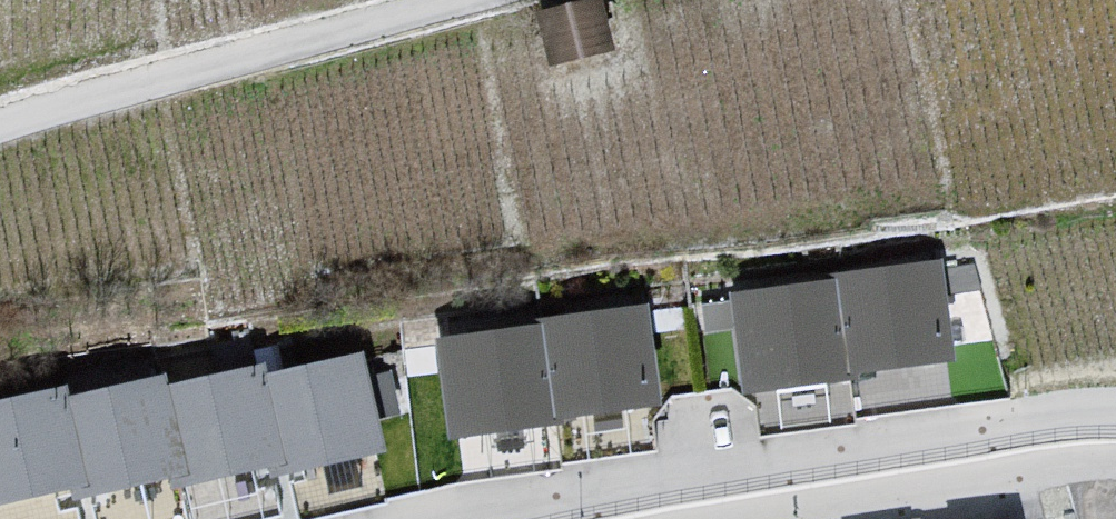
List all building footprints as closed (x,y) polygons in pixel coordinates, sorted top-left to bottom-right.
[(618,12),(555,26),(569,62),(587,82),(640,68),(645,56),(618,12)] [(950,276),(849,288),(878,391),(970,374),(950,276)] [(849,288),(743,308),(773,409),(878,391),(849,288)] [(662,320),(564,334),(584,432),(679,417),(662,320)] [(564,334),(445,351),(470,443),(584,432),(564,334)] [(413,468),(377,366),(289,387),(320,484),(413,468)] [(283,380),(189,398),(219,496),(320,484),(289,387),(283,380)] [(182,389),(88,410),(124,506),(219,496),(189,398),(182,389)] [(88,410),(85,397),(0,417),(0,517),(1,518),(21,518),(124,506),(88,410)]
